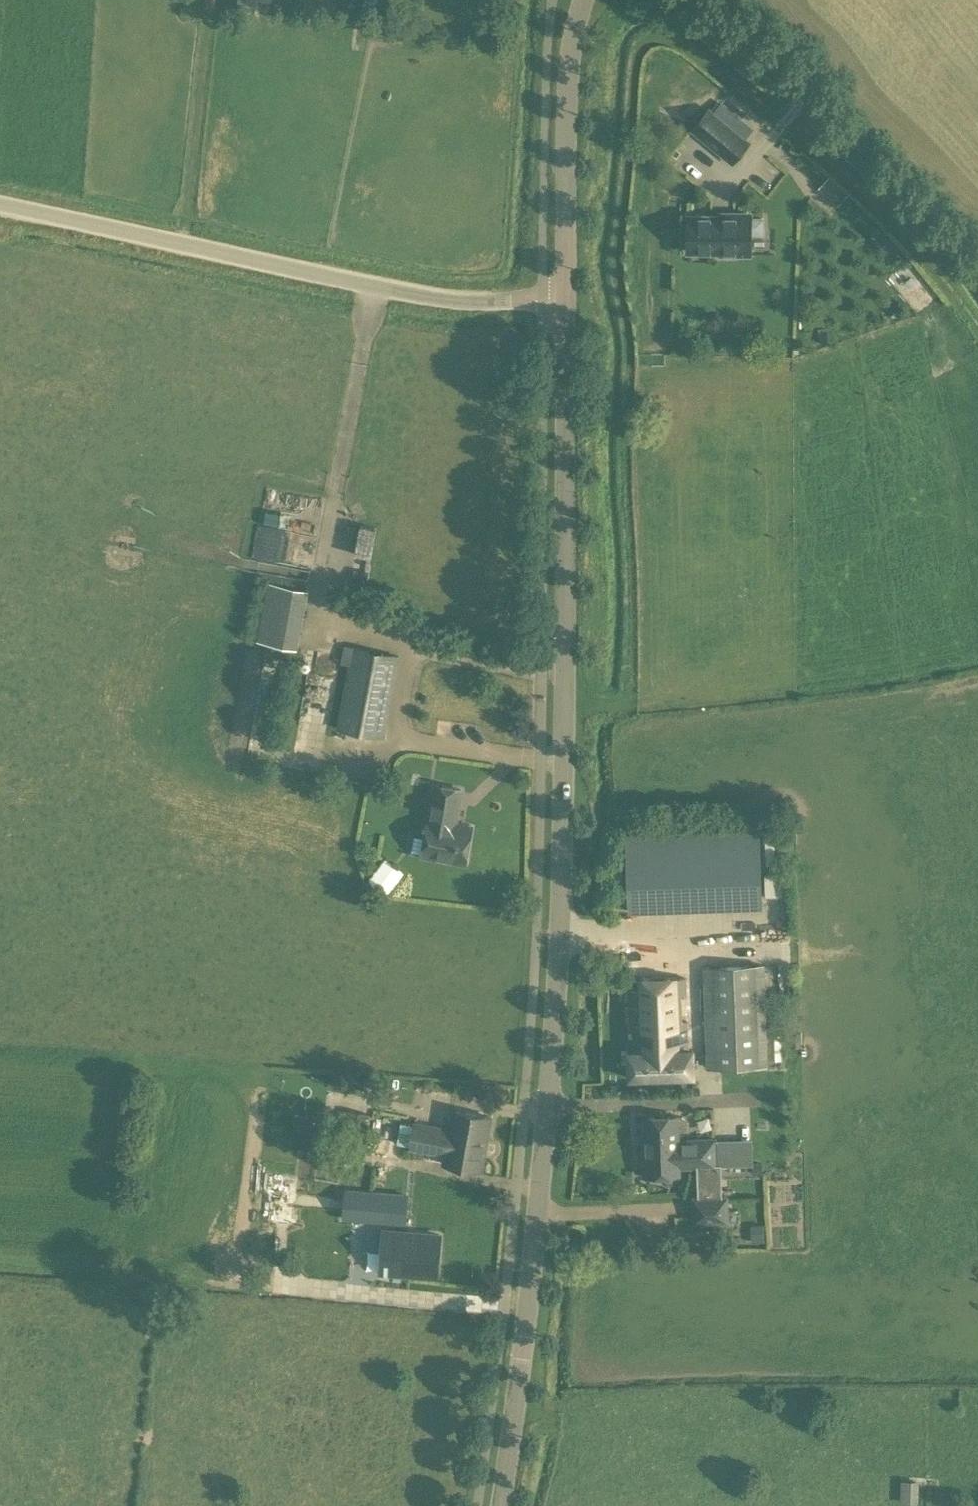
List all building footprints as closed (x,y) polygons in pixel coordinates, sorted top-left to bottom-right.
[(732,162),(748,142),(709,109),(692,129),(732,162)] [(827,177),(817,190),(823,195),(833,182),(827,177)] [(720,217),(688,217),(687,251),(720,251),(720,256),(736,256),(736,254),(750,254),(750,234),(763,234),(763,218),(750,217),(751,214),(720,214),(720,217)] [(298,648),(310,589),(269,581),(258,640),(298,648)] [(399,654),(345,644),(342,663),(350,665),(338,726),(383,735),(399,654)] [(439,719),(436,733),(448,735),(450,721),(439,719)] [(465,861),(471,826),(455,823),(461,788),(435,783),(429,818),(428,818),(421,853),(465,861)] [(762,905),(759,833),(626,837),(628,910),(762,905)] [(381,871),(370,884),(383,895),(394,882),(381,871)] [(765,873),(765,896),(789,896),(788,872),(765,873)] [(767,1064),(763,964),(704,966),(707,1066),(767,1064)] [(628,1050),(629,1076),(693,1074),(692,1048),(687,1048),(686,978),(630,979),(632,1050),(628,1050)] [(481,1168),(491,1114),(453,1107),(449,1127),(414,1121),(410,1146),(445,1153),(443,1161),(481,1168)] [(362,1163),(371,1113),(347,1109),(339,1159),(362,1163)] [(644,1115),(645,1143),(643,1143),(644,1173),(679,1172),(679,1165),(697,1164),(698,1195),(692,1195),(693,1223),(730,1222),(729,1194),(723,1195),(722,1164),(716,1164),(715,1136),(696,1137),(696,1148),(679,1148),(678,1131),(683,1131),(688,1128),(688,1119),(683,1116),(678,1116),(678,1114),(644,1115)] [(293,1130),(313,1132),(314,1117),(294,1115),(293,1130)] [(259,1223),(298,1224),(301,1146),(262,1145),(259,1223)] [(763,1173),(763,1163),(753,1163),(753,1173),(763,1173)] [(408,1193),(345,1187),(342,1217),(405,1223),(408,1193)] [(388,1248),(386,1272),(432,1277),(436,1236),(381,1229),(379,1247),(388,1248)] [(765,1229),(751,1230),(752,1241),(765,1241),(765,1229)] [(919,1502),(920,1479),(901,1479),(900,1501),(919,1502)]
